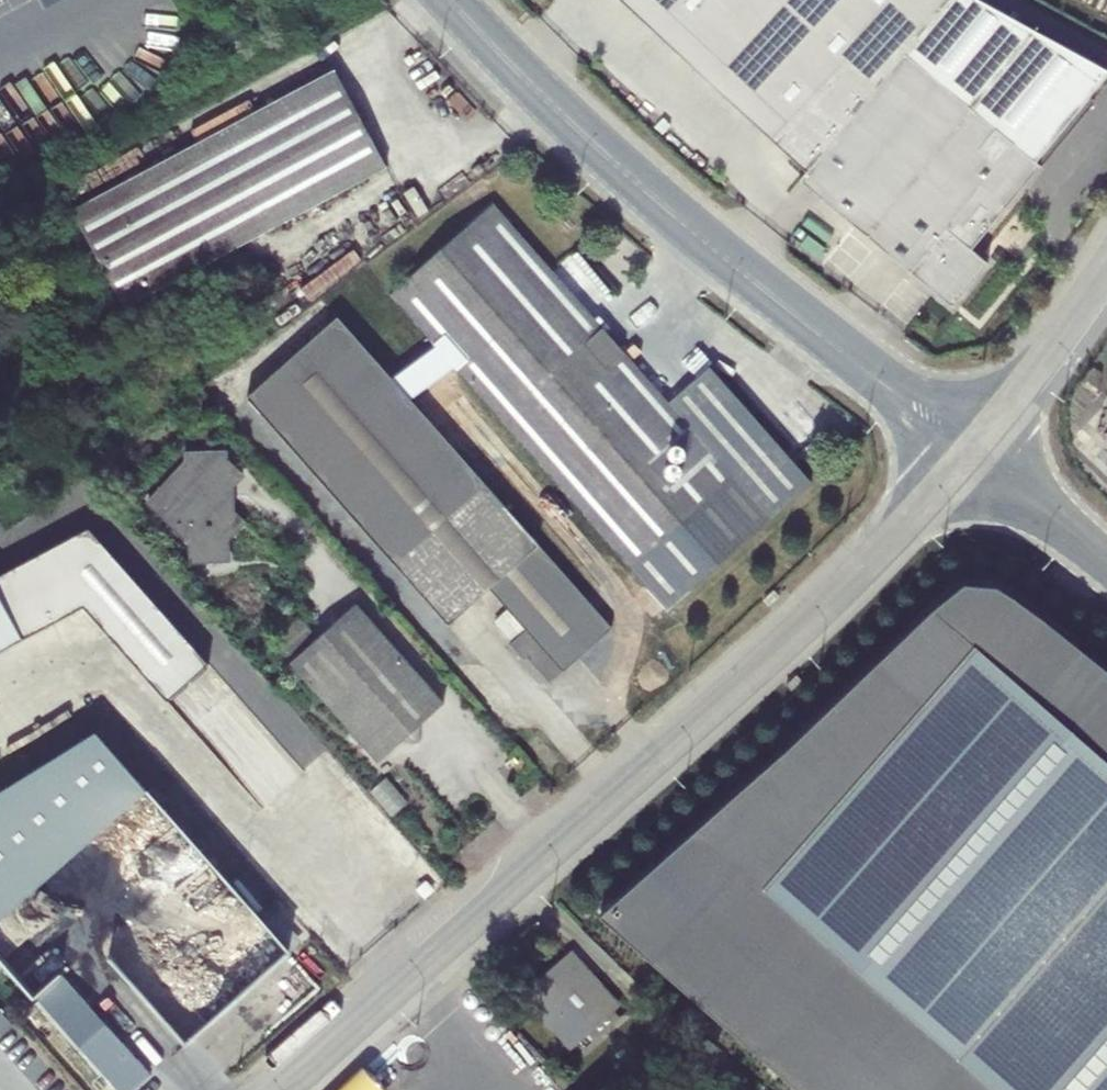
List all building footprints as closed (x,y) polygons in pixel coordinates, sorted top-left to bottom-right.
[(947,0),(620,0),(805,171),(904,52),(947,0)] [(904,52),(1035,161),(1088,96),(1106,73),(1106,70),(980,0),(947,0),(904,52)] [(1040,165),(1035,161),(904,52),(805,171),(798,179),(951,306),(987,263),(970,249),(1039,165),(1040,166),(1040,165)] [(334,69),(72,210),(92,250),(79,257),(92,280),(105,273),(123,306),(386,166),(334,69)] [(1088,96),(1035,161),(1040,165),(1047,156),(1048,156),(1094,101),(1088,96)] [(492,203),(389,294),(666,608),(810,481),(709,366),(668,402),(492,203)] [(338,317),(247,397),(448,625),(489,589),(507,609),(493,621),(510,640),(523,628),(525,630),(509,644),(523,660),(526,658),(549,684),(612,628),(338,317)] [(184,461),(144,502),(187,542),(188,564),(230,561),(229,540),(247,522),(235,511),(234,487),(245,475),(228,459),(227,450),(183,452),(184,461)] [(83,605),(166,700),(208,663),(89,527),(0,573),(0,650),(83,605)] [(801,1089),(1106,1089),(1106,665),(1030,602),(998,580),(958,578),(918,610),(597,907),(801,1089)] [(356,604),(289,662),(377,761),(400,740),(419,741),(420,723),(443,703),(356,604)] [(0,791),(0,918),(146,789),(95,731),(0,791)] [(385,776),(369,791),(392,817),(409,803),(385,776)] [(575,954),(529,994),(574,1046),(588,1033),(594,1040),(620,1018),(613,1011),(620,1005),(575,954)] [(59,971),(33,995),(118,1089),(119,1089),(117,1088),(124,1086),(131,1083),(140,1078),(146,1073),(147,1074),(149,1073),(59,971)] [(12,1025),(0,1012),(0,1035),(12,1025)] [(147,1074),(146,1073),(140,1078),(131,1083),(124,1086),(117,1088),(119,1089),(129,1089),(147,1074)]
